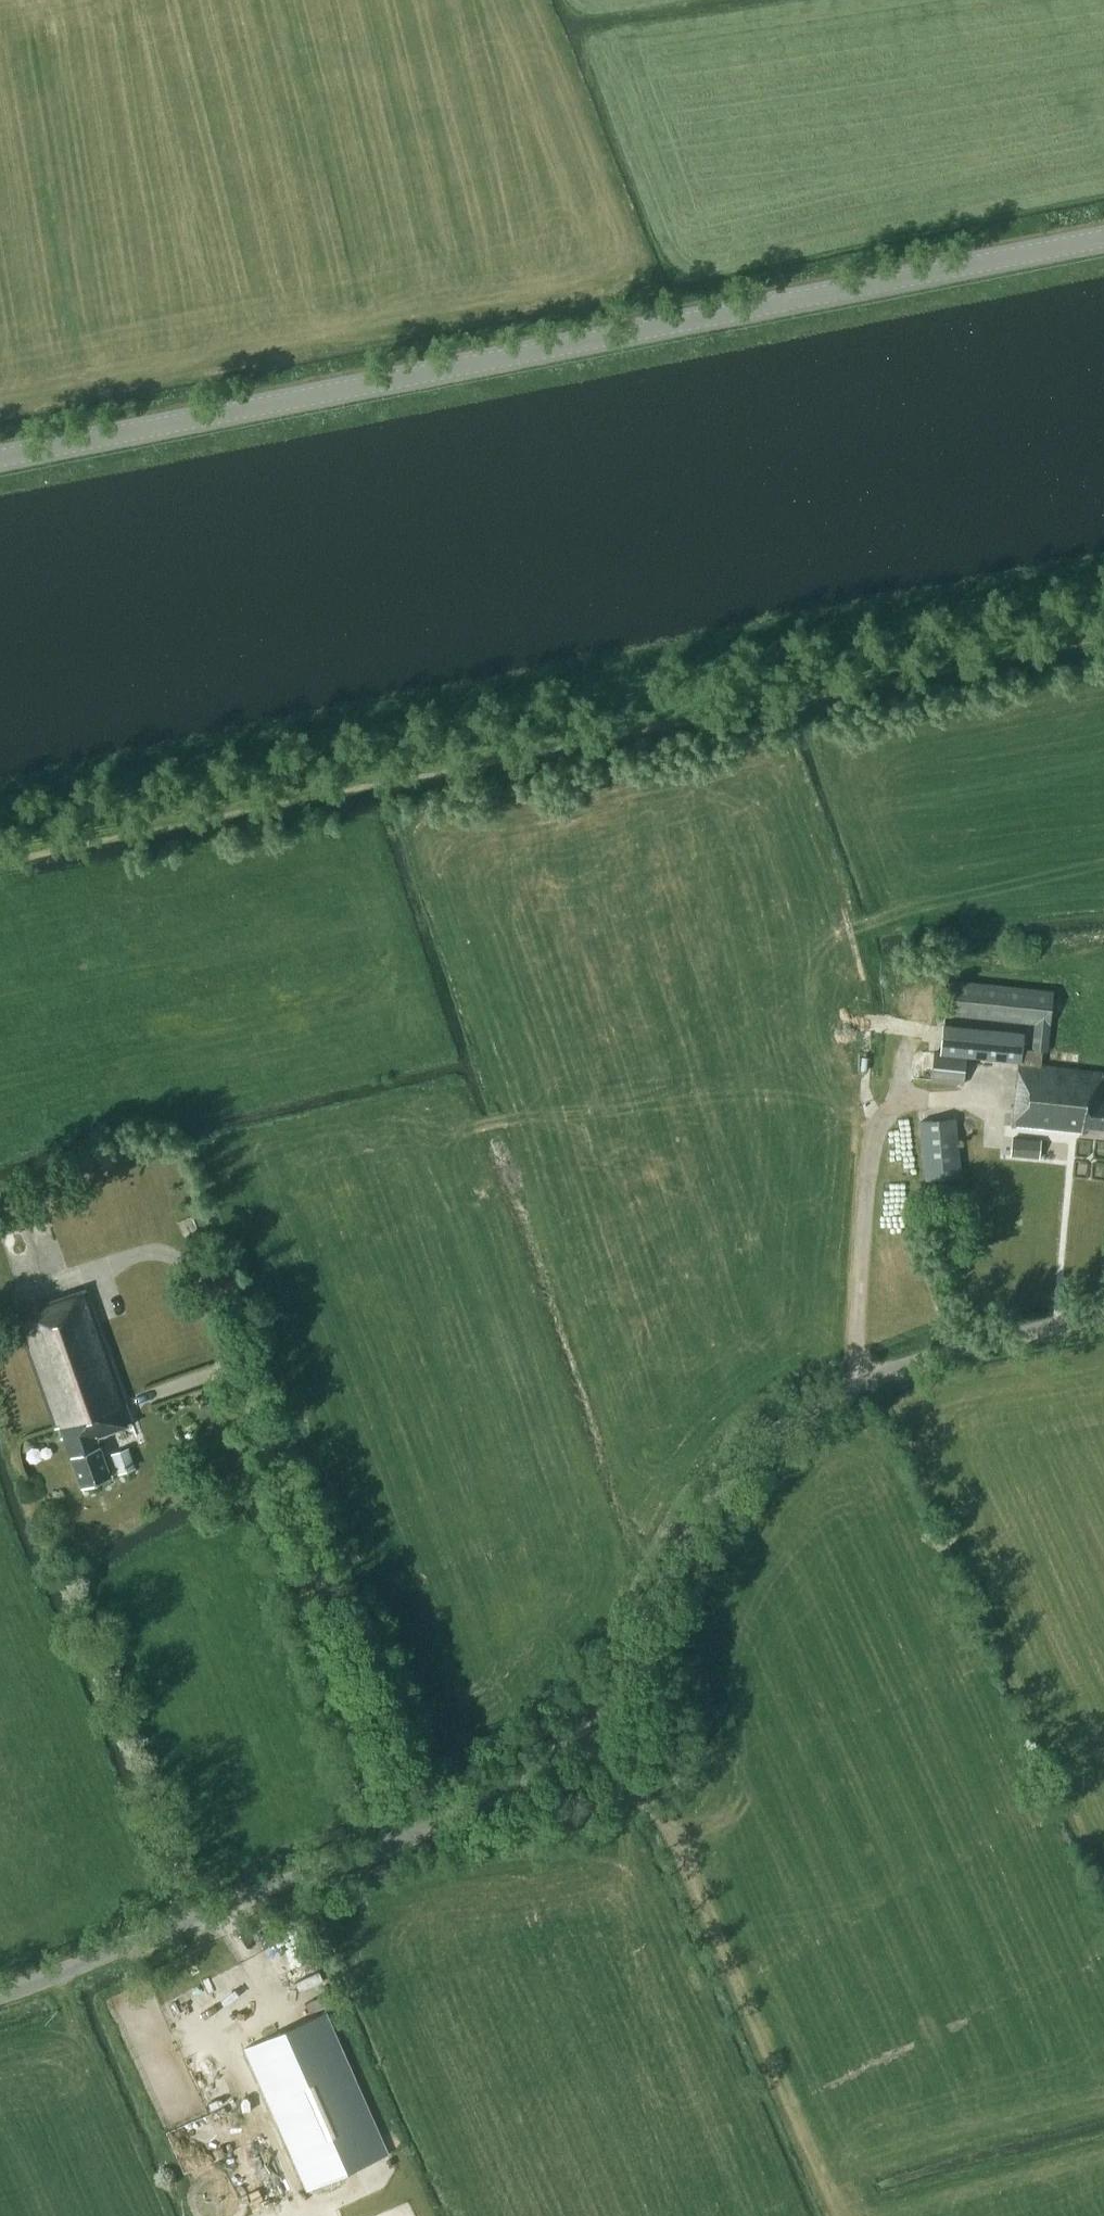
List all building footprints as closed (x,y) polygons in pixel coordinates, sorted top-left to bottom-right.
[(1054,989),(952,979),(949,1015),(1034,1023),(1032,1049),(1048,1050),(1054,989)] [(1022,1031),(943,1023),(941,1051),(935,1050),(932,1080),(964,1084),(967,1057),(1020,1062),(1022,1031)] [(1100,1100),(1102,1074),(1040,1067),(1042,1050),(1021,1048),(1020,1065),(1017,1065),(1011,1125),(1083,1133),(1084,1127),(1103,1129),(1103,1101),(1100,1100)] [(962,1177),(957,1117),(920,1120),(925,1180),(962,1177)] [(1041,1139),(1012,1136),(1010,1154),(1039,1158),(1041,1139)] [(929,1200),(954,1202),(955,1191),(931,1188),(929,1200)] [(97,1436),(133,1424),(86,1289),(16,1313),(55,1427),(61,1425),(82,1486),(111,1476),(97,1436)] [(136,1467),(129,1446),(112,1452),(119,1472),(136,1467)] [(308,2189),(388,2153),(326,2013),(246,2048),(308,2189)]
